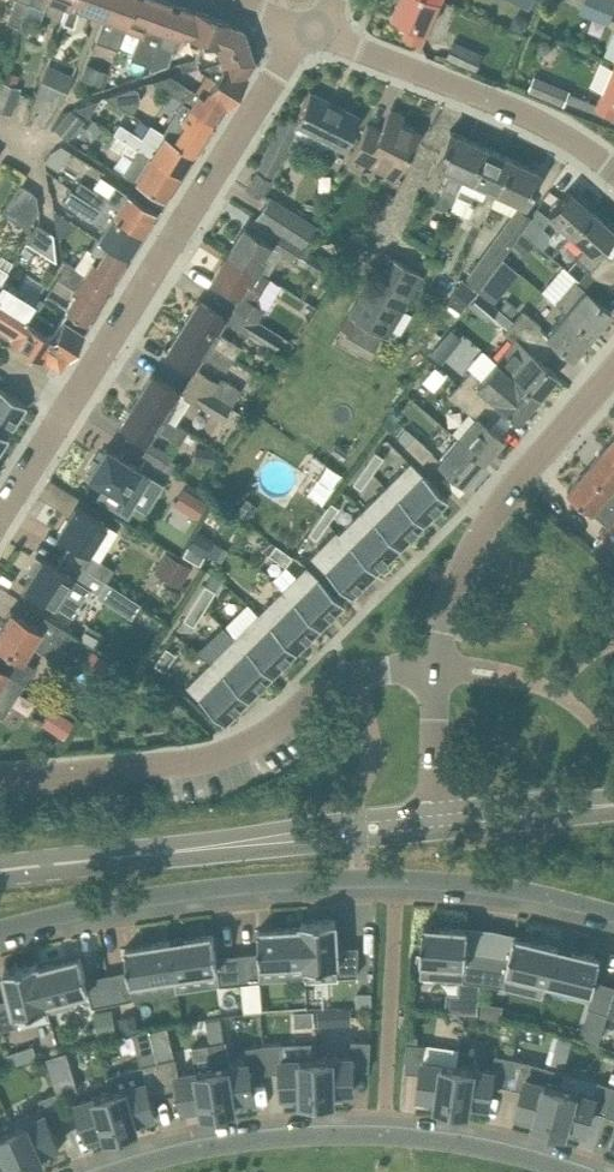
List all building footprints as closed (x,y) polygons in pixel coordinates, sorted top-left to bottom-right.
[(24,18),(31,0),(15,0),(6,21),(20,27),(24,17),(24,18)] [(24,18),(40,23),(48,0),(31,0),(24,18)] [(106,17),(113,0),(71,0),(68,6),(62,22),(74,26),(81,8),(106,17)] [(106,17),(98,40),(119,48),(127,27),(137,0),(113,0),(106,17)] [(161,46),(178,3),(169,0),(137,0),(127,27),(142,32),(132,58),(152,65),(160,45),(161,46)] [(423,44),(441,0),(399,0),(393,14),(411,22),(405,36),(423,44)] [(516,3),(530,8),(533,0),(518,0),(516,3)] [(580,12),(610,25),(613,13),(613,0),(572,0),(583,5),(580,12)] [(178,3),(161,46),(177,51),(181,38),(188,40),(190,36),(202,40),(212,14),(196,8),(195,10),(178,3)] [(196,57),(197,60),(249,42),(244,28),(228,20),(212,14),(202,40),(202,41),(196,57)] [(516,14),(511,26),(523,31),(528,19),(516,14)] [(538,46),(540,51),(545,53),(551,51),(553,46),(551,41),(545,38),(540,40),(538,46)] [(455,39),(447,57),(477,70),(485,52),(455,39)] [(217,75),(237,88),(247,73),(246,72),(254,59),(254,58),(249,42),(197,60),(199,66),(215,76),(217,75)] [(107,68),(87,61),(81,77),(100,84),(107,68)] [(73,75),(48,65),(37,92),(62,102),(73,75)] [(597,108),(613,115),(613,67),(597,108)] [(5,70),(0,81),(0,109),(11,114),(22,87),(17,85),(20,75),(5,70)] [(170,74),(155,80),(190,103),(216,120),(227,102),(228,103),(237,88),(217,75),(215,76),(203,95),(170,74)] [(571,90),(536,75),(530,89),(565,104),(571,90)] [(141,100),(139,89),(135,86),(109,95),(133,111),(141,100)] [(259,170),(269,177),(270,178),(298,124),(327,138),(324,145),(339,152),(342,145),(344,146),(360,115),(311,91),(295,122),(284,116),(258,169),(259,170)] [(75,107),(88,116),(100,98),(75,107)] [(216,120),(190,103),(179,120),(184,123),(174,138),(195,152),(216,120)] [(404,114),(391,108),(381,129),(368,123),(347,164),(362,172),(366,164),(370,167),(377,152),(390,158),(383,173),(393,178),(418,129),(400,120),(404,114)] [(83,119),(72,109),(57,128),(68,137),(83,119)] [(123,122),(143,132),(148,119),(129,110),(123,122)] [(121,123),(115,132),(181,174),(195,152),(174,138),(151,123),(142,137),(121,123)] [(455,193),(478,143),(450,130),(435,162),(452,169),(435,205),(448,211),(455,193)] [(181,174),(115,132),(114,133),(118,135),(112,144),(133,156),(124,169),(149,186),(149,187),(152,189),(152,188),(164,196),(164,197),(165,198),(166,197),(167,197),(181,174)] [(478,143),(455,193),(475,202),(467,219),(481,226),(497,190),(496,190),(511,157),(478,143)] [(496,190),(497,190),(525,203),(540,171),(511,157),(496,190)] [(269,177),(259,170),(247,188),(258,195),(269,177)] [(80,180),(74,189),(144,233),(158,211),(101,174),(93,186),(96,188),(95,189),(80,180)] [(20,183),(6,203),(1,212),(18,222),(27,228),(39,210),(37,194),(20,183)] [(129,257),(144,233),(74,189),(73,190),(71,188),(63,201),(104,226),(97,236),(99,238),(107,242),(107,241),(129,257)] [(548,214),(549,215),(558,222),(572,235),(593,211),(569,190),(548,214)] [(512,245),(522,231),(529,217),(517,209),(469,279),(481,287),(512,245)] [(522,231),(530,238),(541,226),(547,219),(536,210),(529,217),(522,231)] [(593,211),(572,235),(585,246),(576,257),(588,268),(580,278),(581,278),(596,277),(605,266),(613,274),(613,255),(611,257),(600,248),(613,233),(613,230),(593,211)] [(315,225),(295,212),(282,232),(303,246),(315,225)] [(27,241),(38,249),(51,231),(38,224),(27,241)] [(467,240),(473,242),(480,227),(474,224),(467,240)] [(245,226),(229,251),(259,269),(259,270),(270,276),(283,255),(268,245),(270,242),(245,226)] [(524,255),(535,242),(530,238),(522,231),(512,245),(524,255)] [(273,246),(295,260),(303,247),(281,233),(273,246)] [(99,238),(92,249),(88,247),(75,267),(82,272),(109,288),(129,257),(107,241),(107,242),(99,238)] [(259,269),(229,251),(213,277),(243,295),(235,307),(258,320),(266,307),(255,301),(270,276),(259,270),(259,269)] [(309,251),(301,264),(318,274),(326,261),(309,251)] [(383,334),(388,337),(425,275),(385,252),(348,316),(354,318),(383,334)] [(65,307),(89,322),(90,321),(89,320),(109,288),(82,272),(75,267),(67,262),(52,287),(68,297),(74,287),(77,288),(65,307)] [(2,280),(2,281),(8,271),(0,266),(0,284),(2,280)] [(566,310),(592,333),(612,311),(602,302),(611,291),(613,293),(613,292),(613,274),(605,266),(596,277),(581,278),(580,278),(577,281),(574,278),(554,301),(566,310)] [(481,287),(478,290),(479,291),(493,302),(505,288),(490,275),(481,287)] [(11,335),(33,300),(2,281),(2,280),(0,284),(0,328),(11,335)] [(460,310),(461,311),(475,290),(461,282),(444,305),(457,314),(460,310)] [(479,291),(469,302),(488,318),(497,306),(479,291)] [(199,299),(183,324),(234,357),(242,344),(216,328),(224,315),(199,299)] [(33,300),(11,335),(10,336),(45,358),(46,357),(57,339),(48,333),(43,329),(49,319),(30,308),(35,301),(33,300)] [(500,308),(511,317),(518,309),(507,300),(500,308)] [(59,303),(49,319),(43,329),(48,333),(57,339),(46,357),(60,365),(67,354),(69,355),(89,322),(65,307),(59,303)] [(283,335),(258,320),(235,307),(228,319),(275,348),(283,335)] [(514,320),(532,336),(541,325),(523,309),(514,320)] [(592,333),(566,310),(547,333),(573,355),(592,333)] [(347,331),(375,347),(381,338),(383,334),(354,318),(347,331)] [(524,345),(532,336),(514,320),(503,332),(513,339),(496,359),(538,396),(557,373),(524,345)] [(226,369),(234,357),(183,324),(167,350),(192,366),(200,353),(226,369)] [(388,342),(381,338),(375,347),(382,352),(388,342)] [(450,354),(438,344),(430,352),(442,363),(450,354)] [(460,383),(478,399),(486,406),(494,397),(519,418),(538,396),(496,359),(495,360),(481,378),(471,369),(460,383)] [(189,380),(231,406),(242,389),(222,376),(218,382),(197,368),(189,380)] [(182,392),(177,390),(178,389),(152,373),(137,398),(167,416),(166,417),(175,422),(190,397),(182,392)] [(231,406),(189,380),(182,392),(190,397),(223,418),(231,406)] [(478,399),(460,383),(450,394),(469,410),(478,399)] [(7,434),(9,431),(27,404),(0,387),(0,429),(7,434)] [(166,417),(167,416),(137,398),(121,424),(146,440),(155,427),(180,443),(188,430),(175,422),(166,417)] [(391,413),(384,422),(408,446),(423,462),(433,451),(391,413)] [(458,437),(484,459),(503,437),(478,415),(458,437)] [(484,459),(458,437),(439,460),(465,482),(484,459)] [(173,455),(151,442),(143,454),(173,473),(179,463),(171,458),(173,455)] [(608,445),(589,467),(613,488),(613,450),(608,445)] [(91,471),(89,475),(106,485),(99,496),(128,513),(150,476),(140,470),(142,468),(106,446),(97,461),(94,458),(87,469),(91,471)] [(196,446),(194,460),(214,463),(216,449),(196,446)] [(365,466),(372,472),(383,456),(376,450),(365,466)] [(312,472),(299,490),(316,502),(338,473),(313,455),(305,467),(312,472)] [(410,461),(386,485),(423,522),(448,498),(410,461)] [(361,487),(372,472),(365,466),(353,482),(361,487)] [(589,467),(570,490),(594,511),(610,524),(603,533),(613,542),(613,488),(589,467)] [(386,485),(362,509),(400,546),(423,522),(386,485)] [(174,503),(196,517),(207,501),(185,486),(174,503)] [(321,517),(328,523),(339,507),(332,502),(321,517)] [(65,552),(90,569),(98,557),(99,558),(118,529),(75,503),(57,531),(72,541),(65,552)] [(336,529),(336,530),(377,571),(377,570),(377,569),(400,546),(362,509),(339,532),(336,529)] [(316,538),(328,523),(321,517),(309,533),(316,538)] [(206,553),(213,539),(197,530),(189,544),(206,553)] [(377,571),(336,530),(311,555),(352,596),(377,571)] [(189,544),(183,554),(200,563),(205,554),(189,544)] [(286,565),(292,556),(276,544),(270,553),(286,565)] [(181,586),(192,567),(166,551),(154,571),(181,586)] [(106,579),(90,569),(65,552),(57,565),(42,556),(24,585),(72,614),(90,586),(99,592),(106,579)] [(306,565),(282,589),(320,627),(344,603),(306,565)] [(195,601),(205,607),(216,590),(205,584),(195,601)] [(282,589),(258,613),(296,651),(320,627),(282,589)] [(194,625),(205,607),(195,601),(184,618),(194,625)] [(24,682),(35,665),(23,658),(32,644),(51,656),(59,644),(71,651),(80,636),(45,614),(38,626),(11,609),(0,627),(0,666),(24,682)] [(296,652),(296,651),(258,613),(234,637),(272,674),(295,651),(296,652)] [(88,623),(80,636),(94,644),(101,631),(88,623)] [(249,698),(272,674),(234,637),(211,661),(249,699),(250,698),(249,698)] [(155,663),(165,670),(176,653),(166,647),(155,663)] [(136,687),(145,673),(120,658),(111,673),(136,687)] [(225,723),(249,699),(211,661),(186,685),(225,723)] [(0,666),(0,714),(3,716),(24,682),(0,666)] [(74,720),(53,707),(42,724),(63,737),(74,720)] [(303,920),(303,926),(305,964),(306,964),(307,980),(339,978),(339,974),(359,974),(360,945),(338,946),(337,918),(303,920)] [(484,983),(489,954),(468,951),(470,929),(424,925),(422,959),(466,962),(465,980),(484,983)] [(261,951),(239,953),(243,982),(263,980),(262,964),(302,962),(303,965),(305,964),(303,926),(260,928),(261,951)] [(221,984),(243,982),(239,953),(218,955),(215,933),(171,940),(176,975),(219,969),(221,984)] [(508,969),(551,979),(559,946),(515,936),(510,957),(489,954),(484,983),(504,985),(508,969)] [(131,981),(176,975),(171,940),(126,947),(130,969),(109,973),(114,1001),(134,997),(131,981)] [(559,946),(551,979),(595,990),(589,1006),(608,1012),(613,994),(613,984),(597,978),(602,957),(559,946)] [(93,1005),(114,1001),(109,973),(87,977),(82,956),(40,966),(49,1004),(51,1004),(50,1001),(90,991),(93,1005)] [(40,966),(38,961),(5,969),(12,996),(0,999),(0,1029),(19,1024),(20,1028),(50,1020),(46,1005),(49,1004),(40,966)] [(481,992),(461,990),(459,1011),(478,1013),(481,992)] [(373,992),(357,992),(357,1006),(373,1006),(373,992)] [(480,1001),(480,1012),(503,1013),(503,1002),(480,1001)] [(96,1012),(101,1035),(118,1032),(113,1009),(96,1012)] [(319,1026),(352,1026),(352,1009),(319,1009),(319,1026)] [(299,1013),(299,1029),(316,1028),(315,1012),(299,1013)] [(136,1013),(120,1017),(123,1033),(140,1030),(136,1013)] [(225,1017),(209,1019),(211,1033),(227,1031),(225,1017)] [(454,1103),(460,1064),(425,1059),(426,1043),(418,1042),(419,1035),(408,1034),(408,1042),(406,1071),(422,1072),(419,1092),(423,1093),(422,1098),(438,1100),(438,1101),(454,1103)] [(352,1055),(318,1056),(320,1096),(336,1095),(352,1094),(352,1089),(355,1089),(355,1068),(370,1069),(372,1040),(353,1039),(352,1055)] [(228,1040),(211,1043),(214,1066),(221,1105),(237,1103),(237,1102),(253,1100),(252,1094),(255,1094),(252,1074),(266,1072),(264,1043),(263,1043),(247,1046),(246,1046),(249,1060),(232,1063),(228,1040)] [(156,1044),(159,1057),(169,1055),(166,1042),(156,1044)] [(282,1042),(264,1043),(266,1072),(283,1071),(284,1091),(287,1091),(287,1097),(320,1096),(318,1056),(283,1057),(282,1042)] [(214,1066),(211,1043),(193,1045),(197,1069),(180,1072),(177,1056),(159,1061),(166,1089),(181,1085),(185,1106),(188,1105),(189,1110),(205,1108),(221,1105),(214,1066)] [(159,1057),(156,1047),(156,1046),(146,1048),(149,1063),(159,1061),(159,1057)] [(18,1047),(5,1052),(10,1066),(22,1060),(18,1047)] [(47,1058),(57,1092),(57,1091),(59,1095),(75,1090),(78,1089),(77,1085),(67,1052),(47,1058)] [(494,1069),(460,1064),(454,1103),(470,1105),(486,1107),(487,1102),(490,1102),(493,1082),(508,1085),(514,1057),(497,1053),(494,1069)] [(536,1119),(551,1124),(562,1085),(528,1076),(532,1061),(514,1057),(508,1085),(524,1088),(518,1108),(522,1109),(520,1115),(536,1119)] [(166,1089),(159,1061),(149,1063),(142,1065),(108,1075),(113,1090),(124,1128),(139,1123),(155,1118),(153,1113),(157,1112),(151,1092),(166,1089)] [(608,1113),(613,1095),(613,1085),(600,1080),(595,1094),(562,1085),(551,1124),(582,1132),(584,1127),(587,1128),(593,1108),(608,1113)] [(124,1128),(113,1090),(78,1100),(88,1133),(92,1132),(93,1137),(109,1132),(124,1128)] [(44,1107),(12,1121),(31,1162),(60,1149),(58,1144),(61,1142),(53,1123),(68,1118),(57,1091),(41,1098),(44,1107)] [(12,1121),(0,1127),(0,1171),(9,1171),(31,1162),(12,1121)]
